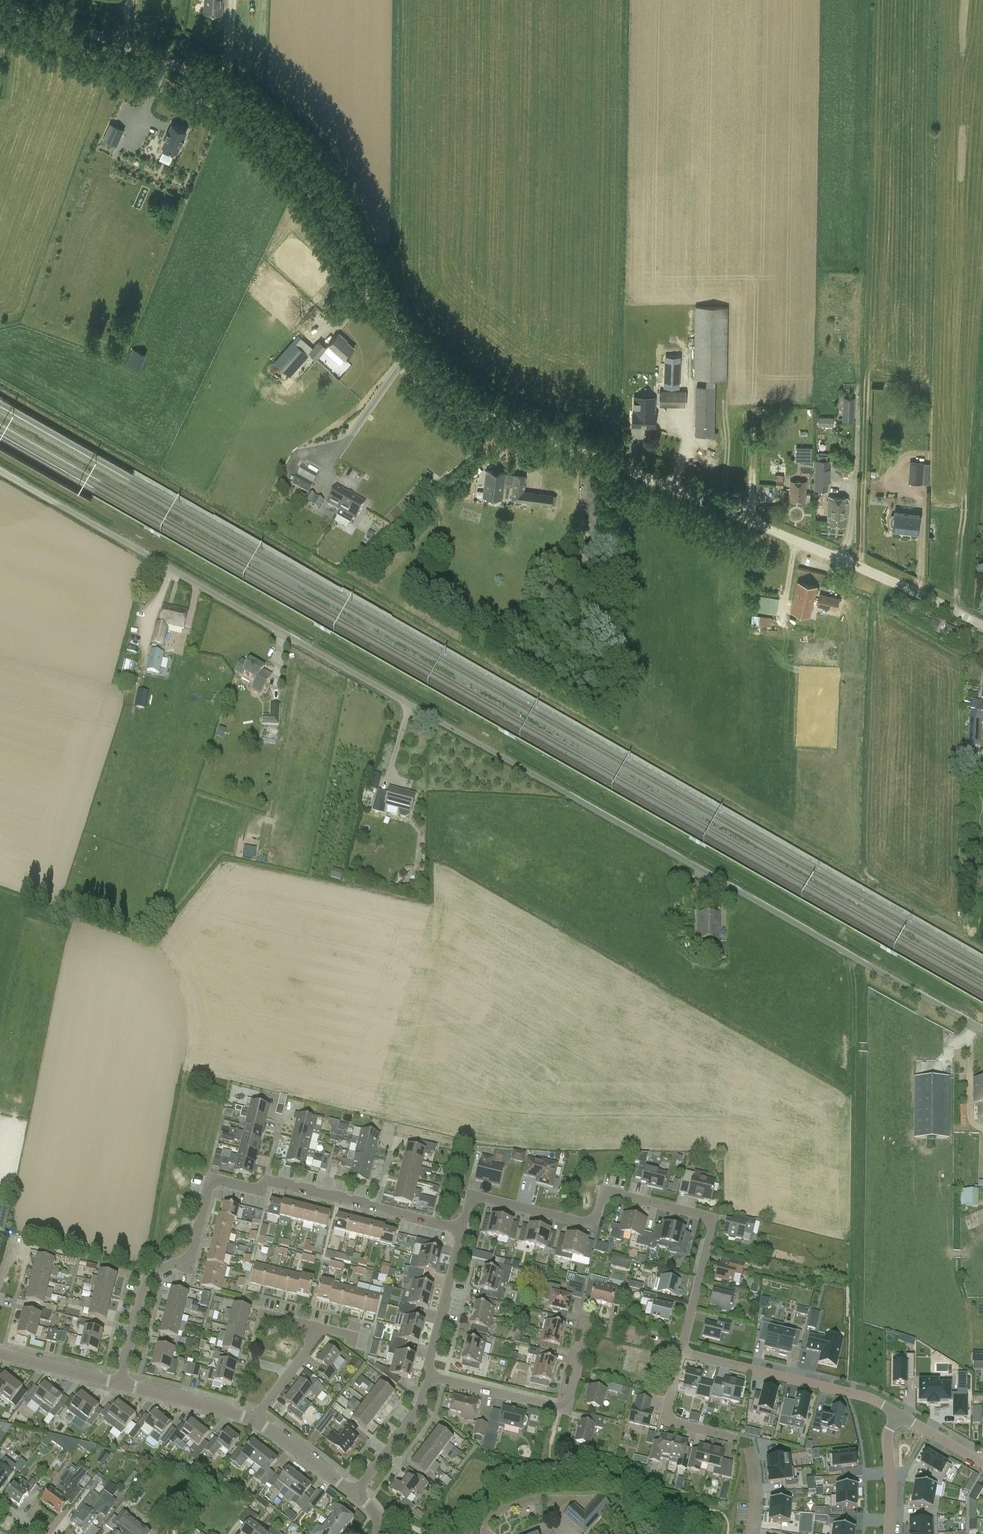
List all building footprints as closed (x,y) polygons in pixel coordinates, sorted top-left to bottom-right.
[(204,12),(222,13),(222,0),(205,0),(204,12)] [(111,124),(103,141),(116,146),(123,130),(111,124)] [(186,131),(172,125),(169,132),(167,132),(165,137),(166,138),(163,146),(165,146),(163,151),(173,155),(175,151),(177,152),(180,144),(182,145),(184,139),(183,138),(186,131)] [(724,300),(699,299),(699,306),(695,306),(694,378),(706,378),(706,386),(696,386),(696,436),(718,436),(718,432),(715,432),(716,378),(726,378),(727,306),(724,306),(724,300)] [(329,345),(344,359),(354,348),(343,338),(343,337),(339,333),(329,345)] [(298,334),(274,361),(282,369),(277,375),(284,381),(309,352),(317,360),(328,348),(320,341),(313,348),(298,334)] [(141,369),(147,353),(133,348),(127,364),(141,369)] [(659,406),(686,407),(687,391),(660,390),(659,406)] [(854,422),(855,397),(844,397),(843,421),(854,422)] [(632,425),(655,426),(655,412),(654,412),(655,399),(634,398),(634,411),(633,411),(632,425)] [(819,425),(833,426),(833,417),(819,416),(819,425)] [(803,447),(803,461),(811,461),(811,447),(803,447)] [(816,459),(815,467),(829,468),(830,460),(827,460),(818,459),(816,459)] [(801,462),(800,475),(812,475),(812,463),(801,462)] [(910,462),(909,483),(929,484),(930,463),(910,462)] [(475,477),(483,470),(480,466),(472,473),(475,477)] [(318,475),(302,467),(297,475),(313,484),(318,475)] [(486,470),(483,495),(502,498),(503,485),(513,487),(511,500),(552,505),(553,495),(524,491),(526,475),(515,474),(505,473),(505,472),(486,470)] [(425,475),(430,479),(433,475),(428,471),(425,475)] [(776,487),(783,488),(784,475),(778,474),(776,487)] [(292,484),(308,493),(313,484),(297,475),(292,484)] [(790,480),(789,500),(805,501),(806,481),(790,480)] [(336,486),(326,504),(339,511),(343,503),(344,503),(347,498),(346,497),(348,493),(336,486)] [(320,510),(324,502),(309,493),(304,501),(320,510)] [(355,520),(365,502),(348,493),(346,497),(347,498),(344,503),(343,503),(339,511),(340,511),(336,516),(351,525),(354,519),(355,520)] [(827,524),(847,525),(848,497),(829,496),(827,524)] [(920,515),(894,512),(894,515),(892,515),(891,518),(890,522),(891,526),(892,526),(892,528),(900,529),(900,531),(904,532),(907,533),(911,532),(911,531),(918,531),(920,515)] [(817,586),(797,581),(790,611),(810,615),(817,586)] [(839,598),(820,593),(817,605),(837,610),(839,598)] [(758,612),(778,613),(778,596),(758,595),(758,612)] [(188,611),(163,606),(160,624),(157,623),(152,646),(153,646),(152,651),(151,650),(146,671),(160,674),(165,654),(164,653),(165,646),(163,646),(168,625),(184,629),(188,611)] [(772,617),(753,615),(752,623),(772,625),(772,617)] [(937,632),(941,623),(925,617),(921,626),(937,632)] [(948,624),(943,631),(964,642),(968,635),(948,624)] [(126,659),(123,670),(132,673),(135,662),(126,659)] [(264,668),(250,660),(248,663),(242,660),(235,673),(243,677),(245,673),(257,680),(251,689),(261,695),(273,675),(263,670),(264,668)] [(148,693),(139,691),(136,708),(145,710),(148,693)] [(973,700),(971,712),(982,714),(982,703),(973,700)] [(279,727),(281,706),(271,705),(270,716),(263,716),(263,726),(279,727)] [(981,728),(982,722),(982,717),(982,714),(971,712),(968,722),(970,723),(969,727),(981,728)] [(968,747),(969,747),(969,754),(977,755),(977,748),(981,748),(981,747),(982,747),(982,741),(981,741),(981,739),(982,739),(982,734),(982,733),(969,733),(968,747)] [(416,795),(390,788),(388,794),(378,791),(373,811),(385,814),(387,805),(400,809),(399,811),(399,814),(401,817),(405,818),(408,816),(410,813),(410,811),(411,812),(416,795)] [(331,877),(331,878),(340,880),(342,872),(333,870),(331,877)] [(407,875),(404,871),(399,874),(402,879),(407,875)] [(718,940),(719,915),(698,914),(698,940),(718,940)] [(718,959),(726,959),(726,943),(718,943),(718,959)] [(915,1139),(947,1139),(948,1079),(915,1078),(915,1139)] [(974,1080),(973,1104),(982,1104),(982,1120),(982,1080),(974,1080)] [(236,1107),(235,1111),(241,1113),(266,1119),(269,1107),(253,1103),(253,1101),(248,1099),(245,1109),(236,1107)] [(240,1117),(248,1119),(246,1126),(263,1130),(266,1119),(241,1113),(240,1117)] [(314,1118),(298,1114),(295,1127),(320,1133),(324,1118),(315,1116),(314,1118)] [(329,1120),(328,1124),(331,1130),(330,1135),(336,1136),(340,1122),(329,1120)] [(260,1142),(263,1130),(246,1126),(245,1132),(237,1130),(231,1129),(229,1134),(229,1135),(235,1136),(235,1135),(260,1142)] [(312,1135),(319,1136),(320,1133),(295,1127),(292,1138),(310,1142),(312,1135)] [(380,1135),(361,1130),(355,1128),(353,1136),(352,1140),(350,1140),(349,1140),(377,1147),(380,1135)] [(242,1143),(240,1149),(257,1153),(260,1142),(235,1135),(235,1136),(234,1141),(242,1143)] [(310,1142),(292,1138),(289,1149),(314,1156),(314,1155),(316,1156),(319,1145),(310,1143),(310,1142)] [(351,1144),(357,1146),(356,1154),(374,1158),(377,1147),(349,1140),(349,1143),(351,1144)] [(419,1142),(418,1149),(408,1146),(405,1157),(422,1162),(424,1155),(430,1156),(431,1153),(435,1154),(437,1146),(419,1142)] [(223,1158),(229,1159),(254,1166),(257,1153),(240,1149),(239,1156),(231,1155),(232,1152),(223,1150),(222,1153),(216,1151),(215,1156),(223,1158)] [(286,1161),(305,1166),(307,1158),(313,1160),(314,1156),(289,1149),(286,1161)] [(515,1162),(523,1164),(526,1154),(513,1151),(512,1156),(516,1157),(515,1162)] [(645,1167),(649,1151),(645,1151),(638,1151),(637,1154),(635,1162),(639,1163),(635,1178),(642,1180),(641,1182),(653,1185),(653,1188),(663,1190),(667,1175),(657,1173),(658,1170),(645,1167)] [(353,1165),(371,1170),(374,1158),(356,1154),(354,1161),(347,1160),(343,1159),(342,1163),(346,1164),(353,1165)] [(212,1167),(220,1169),(223,1158),(215,1156),(212,1167)] [(475,1181),(499,1186),(503,1170),(487,1166),(489,1158),(482,1156),(481,1162),(480,1162),(475,1181)] [(432,1171),(421,1168),(422,1162),(405,1157),(402,1168),(426,1174),(431,1175),(432,1171)] [(326,1171),(329,1159),(323,1158),(320,1169),(326,1171)] [(234,1173),(251,1177),(254,1166),(229,1159),(228,1164),(236,1166),(234,1173)] [(552,1186),(557,1165),(542,1161),(541,1163),(528,1160),(524,1174),(531,1175),(531,1177),(534,1177),(534,1176),(538,1177),(536,1182),(552,1186)] [(368,1182),(371,1170),(353,1165),(346,1164),(342,1163),(341,1167),(345,1168),(352,1169),(350,1177),(368,1182)] [(419,1177),(425,1178),(426,1174),(402,1168),(400,1179),(417,1183),(419,1177)] [(711,1201),(713,1192),(712,1192),(715,1181),(705,1179),(705,1180),(694,1177),(694,1174),(684,1171),(680,1186),(690,1188),(688,1197),(703,1200),(703,1199),(711,1201)] [(421,1191),(415,1190),(417,1183),(400,1179),(397,1190),(420,1195),(421,1191)] [(568,1193),(570,1187),(561,1185),(559,1191),(568,1193)] [(394,1201),(412,1205),(413,1198),(419,1200),(420,1195),(397,1190),(394,1201)] [(978,1207),(979,1190),(961,1190),(961,1207),(978,1207)] [(434,1210),(436,1199),(430,1198),(427,1208),(434,1210)] [(267,1216),(279,1219),(280,1217),(283,1204),(282,1204),(271,1201),(267,1216)] [(283,1202),(282,1204),(283,1204),(280,1217),(291,1220),(295,1205),(283,1202)] [(221,1216),(219,1215),(219,1216),(236,1220),(239,1208),(224,1204),(221,1216)] [(303,1223),(307,1208),(295,1205),(291,1220),(303,1223)] [(5,1232),(10,1208),(0,1206),(0,1231),(5,1232)] [(259,1221),(263,1211),(250,1207),(247,1216),(259,1221)] [(314,1226),(318,1211),(307,1208),(303,1223),(314,1226)] [(326,1229),(330,1214),(318,1211),(314,1226),(326,1229)] [(622,1242),(624,1233),(631,1235),(635,1216),(624,1213),(621,1226),(613,1224),(608,1245),(596,1242),(594,1251),(611,1256),(614,1240),(622,1242)] [(338,1215),(334,1231),(346,1234),(350,1218),(338,1215)] [(234,1220),(236,1220),(219,1216),(216,1227),(232,1231),(234,1220)] [(481,1232),(487,1234),(487,1235),(498,1237),(502,1218),(492,1216),(489,1228),(483,1226),(481,1232)] [(648,1248),(652,1234),(644,1232),(647,1219),(635,1216),(631,1235),(638,1236),(635,1245),(648,1248)] [(358,1237),(361,1221),(350,1218),(346,1234),(358,1237)] [(515,1241),(518,1228),(512,1227),(513,1221),(502,1218),(498,1237),(509,1240),(509,1239),(515,1241)] [(727,1222),(724,1235),(728,1236),(728,1239),(735,1240),(736,1238),(742,1240),(744,1233),(752,1235),(755,1222),(742,1219),(741,1225),(727,1222)] [(369,1239),(373,1224),(361,1221),(358,1237),(369,1239)] [(668,1250),(670,1243),(674,1226),(663,1223),(661,1232),(655,1230),(652,1242),(659,1243),(658,1247),(668,1250)] [(263,1224),(260,1235),(266,1236),(269,1225),(263,1224)] [(385,1229),(385,1227),(373,1224),(369,1239),(380,1242),(381,1242),(384,1229),(385,1229)] [(519,1242),(524,1243),(524,1244),(535,1247),(540,1228),(529,1225),(528,1230),(522,1229),(519,1242)] [(690,1239),(683,1238),(686,1229),(674,1226),(670,1243),(670,1244),(668,1252),(685,1256),(690,1239)] [(232,1231),(216,1227),(213,1239),(229,1243),(232,1231)] [(552,1250),(555,1237),(549,1236),(551,1230),(540,1228),(535,1247),(546,1249),(552,1250)] [(396,1232),(385,1229),(384,1229),(381,1242),(380,1242),(380,1244),(392,1247),(396,1232)] [(565,1240),(559,1238),(555,1257),(572,1261),(573,1256),(577,1237),(567,1234),(565,1240)] [(260,1236),(257,1245),(264,1246),(266,1238),(260,1236)] [(573,1256),(583,1259),(584,1258),(590,1260),(593,1247),(587,1245),(588,1240),(577,1237),(573,1256)] [(229,1243),(213,1239),(211,1251),(226,1254),(229,1243)] [(428,1248),(429,1242),(417,1239),(415,1245),(422,1247),(419,1258),(438,1263),(441,1251),(428,1248)] [(483,1260),(485,1251),(477,1249),(474,1258),(483,1260)] [(226,1254),(211,1251),(208,1262),(223,1266),(226,1254)] [(345,1257),(345,1255),(341,1255),(340,1261),(351,1263),(352,1258),(345,1257)] [(55,1260),(37,1256),(34,1267),(58,1273),(59,1268),(53,1266),(55,1260)] [(404,1273),(420,1277),(422,1271),(436,1274),(438,1263),(419,1258),(412,1256),(410,1267),(410,1268),(405,1267),(404,1272),(404,1273)] [(631,1269),(632,1260),(613,1257),(612,1267),(631,1269)] [(77,1260),(67,1258),(65,1264),(75,1267),(77,1260)] [(715,1267),(714,1271),(716,1273),(715,1278),(732,1283),(735,1274),(741,1275),(744,1264),(731,1261),(729,1268),(718,1265),(715,1267)] [(205,1274),(224,1279),(227,1267),(223,1266),(208,1262),(205,1274)] [(482,1278),(506,1284),(507,1285),(510,1275),(511,1275),(513,1268),(492,1263),(490,1269),(485,1267),(482,1278)] [(255,1264),(250,1283),(262,1286),(267,1267),(255,1264)] [(58,1273),(34,1267),(32,1278),(49,1282),(51,1276),(57,1278),(58,1273)] [(278,1270),(267,1267),(262,1286),(273,1289),(278,1270)] [(383,1267),(381,1275),(387,1277),(389,1269),(383,1267)] [(302,1276),(302,1275),(303,1270),(294,1268),(292,1273),(290,1272),(285,1292),(297,1295),(302,1276)] [(290,1272),(278,1270),(273,1289),(285,1292),(290,1272)] [(674,1296),(675,1291),(676,1292),(679,1281),(674,1280),(676,1274),(659,1270),(657,1279),(654,1291),(674,1296)] [(98,1277),(92,1276),(91,1281),(114,1287),(117,1275),(100,1271),(98,1277)] [(433,1286),(419,1283),(420,1277),(404,1273),(404,1275),(405,1277),(407,1278),(407,1280),(411,1281),(409,1286),(406,1286),(405,1291),(430,1298),(433,1286)] [(202,1286),(221,1291),(224,1279),(205,1274),(202,1286)] [(309,1298),(314,1278),(302,1276),(297,1295),(309,1298)] [(577,1277),(575,1284),(585,1286),(587,1279),(577,1277)] [(49,1282),(32,1278),(29,1289),(52,1295),(67,1299),(68,1294),(54,1291),(56,1284),(49,1283),(49,1282)] [(492,1292),(491,1298),(503,1301),(505,1294),(504,1292),(506,1284),(482,1278),(479,1289),(492,1292)] [(84,1284),(96,1287),(94,1293),(111,1298),(114,1287),(91,1281),(85,1280),(84,1284)] [(317,1300),(327,1302),(332,1283),(321,1280),(317,1300)] [(629,1281),(627,1287),(641,1290),(642,1285),(629,1281)] [(565,1296),(572,1297),(573,1294),(582,1297),(585,1286),(575,1284),(569,1282),(565,1296)] [(589,1282),(586,1295),(592,1296),(590,1302),(601,1305),(606,1286),(595,1283),(595,1284),(589,1282)] [(343,1286),(332,1283),(327,1302),(338,1305),(343,1286)] [(568,1313),(572,1297),(565,1296),(559,1294),(560,1288),(547,1284),(546,1291),(552,1292),(548,1308),(552,1309),(553,1312),(559,1314),(558,1317),(563,1319),(564,1312),(568,1313)] [(752,1284),(750,1293),(757,1295),(759,1286),(752,1284)] [(355,1289),(343,1286),(338,1305),(351,1308),(355,1289)] [(621,1296),(622,1290),(617,1289),(617,1288),(606,1286),(601,1305),(612,1307),(615,1295),(621,1296)] [(714,1291),(710,1305),(716,1307),(716,1309),(728,1312),(730,1304),(732,1305),(736,1291),(720,1287),(719,1293),(714,1291)] [(26,1300),(43,1305),(45,1298),(51,1300),(52,1295),(29,1289),(26,1300)] [(193,1301),(187,1300),(189,1293),(171,1289),(168,1300),(192,1306),(193,1301)] [(369,1292),(355,1289),(351,1308),(364,1312),(369,1292)] [(413,1306),(427,1309),(430,1298),(405,1291),(405,1292),(410,1293),(409,1299),(402,1297),(399,1309),(412,1312),(413,1306)] [(210,1295),(211,1294),(203,1292),(200,1306),(207,1308),(210,1295)] [(376,1315),(380,1295),(369,1292),(364,1312),(376,1315)] [(92,1300),(86,1298),(85,1303),(109,1309),(111,1298),(94,1293),(92,1300)] [(650,1317),(669,1322),(673,1306),(656,1302),(657,1296),(644,1293),(642,1299),(654,1302),(650,1317)] [(761,1298),(761,1307),(768,1308),(769,1299),(761,1298)] [(90,1309),(88,1316),(106,1320),(109,1309),(85,1303),(69,1299),(68,1304),(90,1309)] [(483,1299),(481,1304),(476,1303),(473,1314),(492,1319),(495,1308),(494,1308),(496,1302),(483,1299)] [(185,1309),(190,1311),(198,1313),(199,1308),(192,1306),(168,1300),(166,1311),(183,1316),(185,1309)] [(218,1313),(220,1305),(213,1303),(211,1311),(218,1313)] [(47,1304),(46,1310),(52,1312),(54,1312),(56,1313),(58,1307),(47,1304)] [(232,1311),(226,1309),(225,1314),(248,1320),(251,1309),(234,1305),(232,1311)] [(36,1313),(24,1310),(21,1322),(38,1326),(40,1320),(49,1322),(50,1320),(52,1312),(46,1310),(38,1308),(36,1313)] [(402,1328),(421,1332),(424,1321),(410,1318),(412,1312),(399,1309),(398,1313),(397,1318),(395,1326),(402,1328)] [(187,1323),(181,1322),(183,1316),(166,1311),(163,1322),(186,1328),(201,1332),(202,1327),(187,1323)] [(224,1319),(230,1321),(228,1327),(245,1331),(248,1320),(225,1314),(224,1319)] [(476,1326),(474,1332),(487,1335),(489,1329),(489,1330),(492,1319),(473,1314),(470,1325),(476,1326)] [(563,1319),(558,1317),(548,1315),(547,1321),(546,1321),(543,1331),(562,1336),(565,1325),(561,1324),(563,1319)] [(103,1331),(92,1328),(93,1323),(81,1319),(79,1326),(85,1328),(83,1338),(100,1342),(103,1331)] [(809,1319),(807,1327),(816,1330),(818,1322),(809,1319)] [(706,1323),(702,1337),(719,1341),(722,1332),(729,1334),(731,1323),(719,1320),(718,1325),(706,1323)] [(18,1334),(35,1338),(38,1326),(21,1322),(18,1334)] [(177,1338),(179,1332),(185,1333),(186,1328),(163,1322),(160,1334),(177,1338)] [(763,1323),(760,1335),(767,1337),(764,1350),(777,1353),(782,1331),(770,1328),(771,1325),(763,1323)] [(227,1333),(221,1332),(219,1336),(243,1342),(245,1331),(228,1327),(227,1333)] [(404,1340),(418,1344),(421,1332),(402,1328),(400,1334),(393,1333),(391,1343),(403,1347),(404,1340)] [(782,1331),(777,1353),(779,1353),(779,1355),(786,1357),(787,1355),(790,1356),(793,1343),(798,1344),(801,1332),(795,1331),(783,1328),(782,1331)] [(50,1342),(58,1344),(58,1342),(61,1332),(49,1329),(46,1341),(50,1342)] [(541,1342),(540,1348),(553,1352),(554,1346),(560,1347),(562,1336),(543,1331),(541,1342)] [(61,1332),(58,1342),(65,1344),(67,1333),(61,1332)] [(474,1334),(472,1340),(467,1339),(464,1350),(483,1354),(486,1343),(485,1343),(487,1337),(474,1334)] [(899,1341),(914,1345),(916,1339),(901,1334),(899,1341)] [(810,1335),(807,1350),(821,1353),(819,1363),(836,1367),(842,1341),(825,1337),(825,1339),(810,1335)] [(218,1341),(224,1343),(222,1349),(240,1353),(243,1342),(219,1336),(218,1341)] [(80,1348),(98,1353),(100,1342),(83,1338),(80,1348)] [(185,1345),(197,1348),(199,1342),(187,1339),(185,1345)] [(199,1349),(205,1350),(207,1342),(201,1341),(199,1349)] [(155,1355),(172,1360),(174,1350),(182,1352),(183,1345),(171,1342),(169,1348),(157,1345),(155,1355)] [(388,1354),(395,1356),(393,1363),(412,1367),(415,1356),(401,1353),(403,1347),(391,1343),(388,1354)] [(320,1356),(316,1361),(322,1366),(317,1372),(331,1382),(338,1373),(331,1368),(340,1356),(329,1348),(321,1357),(320,1356)] [(556,1361),(551,1360),(552,1354),(529,1348),(528,1353),(529,1356),(537,1358),(534,1367),(553,1372),(556,1361)] [(467,1362),(465,1368),(478,1371),(480,1365),(483,1354),(464,1350),(461,1360),(467,1362)] [(973,1361),(982,1361),(982,1352),(973,1352),(973,1361)] [(237,1364),(226,1362),(227,1356),(215,1353),(213,1359),(219,1361),(217,1371),(234,1375),(237,1364)] [(152,1366),(168,1370),(167,1374),(175,1376),(179,1361),(172,1360),(155,1355),(152,1366)] [(893,1372),(892,1376),(893,1376),(893,1385),(907,1385),(907,1377),(914,1377),(914,1375),(914,1355),(906,1355),(906,1361),(893,1361),(893,1372)] [(354,1358),(350,1364),(359,1372),(364,1365),(354,1358)] [(387,1368),(383,1374),(388,1378),(390,1374),(409,1379),(411,1378),(411,1376),(410,1375),(412,1367),(393,1363),(391,1369),(387,1368)] [(188,1364),(185,1374),(192,1376),(194,1365),(188,1364)] [(198,1378),(201,1367),(194,1365),(192,1376),(198,1378)] [(532,1378),(531,1384),(544,1387),(545,1381),(551,1383),(553,1372),(534,1367),(532,1378)] [(208,1380),(232,1386),(234,1375),(217,1371),(211,1369),(208,1380)] [(688,1370),(683,1388),(686,1389),(697,1391),(696,1396),(710,1399),(713,1384),(701,1381),(703,1373),(688,1370)] [(0,1379),(0,1399),(2,1397),(2,1396),(14,1381),(4,1374),(0,1379)] [(306,1385),(301,1381),(293,1391),(305,1400),(310,1393),(317,1399),(327,1386),(314,1376),(306,1385)] [(2,1397),(11,1403),(15,1407),(23,1397),(18,1393),(23,1388),(14,1381),(2,1396),(2,1397)] [(716,1381),(712,1396),(721,1398),(721,1397),(731,1400),(732,1398),(740,1400),(744,1383),(732,1381),(732,1382),(724,1381),(724,1383),(716,1381)] [(376,1388),(371,1384),(368,1388),(387,1402),(394,1393),(380,1382),(376,1388)] [(919,1390),(919,1393),(920,1393),(920,1401),(928,1401),(928,1404),(938,1405),(938,1402),(949,1402),(949,1400),(954,1400),(953,1417),(966,1417),(967,1386),(957,1386),(957,1394),(949,1394),(949,1385),(938,1385),(938,1382),(920,1382),(920,1390),(919,1390)] [(45,1384),(40,1390),(35,1387),(24,1401),(29,1405),(32,1401),(40,1408),(53,1391),(45,1384)] [(611,1384),(609,1391),(621,1394),(623,1387),(611,1384)] [(589,1394),(587,1405),(601,1408),(606,1390),(589,1386),(587,1394),(589,1394)] [(365,1392),(370,1396),(366,1401),(380,1411),(387,1402),(368,1388),(365,1392)] [(754,1400),(751,1412),(771,1417),(777,1392),(764,1388),(762,1394),(760,1402),(754,1400)] [(57,1404),(62,1397),(53,1391),(40,1408),(41,1408),(40,1409),(49,1416),(50,1414),(55,1418),(62,1408),(57,1404)] [(312,1405),(305,1400),(293,1391),(285,1401),(291,1406),(287,1411),(300,1420),(306,1412),(312,1405)] [(81,1393),(76,1399),(72,1396),(64,1406),(69,1410),(68,1411),(76,1418),(90,1400),(81,1393)] [(469,1400),(469,1401),(464,1400),(464,1398),(454,1396),(450,1411),(474,1417),(478,1402),(469,1400)] [(784,1401),(780,1417),(805,1423),(810,1399),(797,1396),(796,1402),(796,1404),(784,1401)] [(633,1407),(629,1423),(649,1427),(653,1412),(648,1411),(651,1401),(637,1397),(635,1408),(633,1407)] [(94,1413),(99,1407),(90,1400),(76,1418),(85,1425),(86,1423),(91,1427),(99,1417),(94,1413)] [(362,1406),(357,1402),(354,1406),(373,1420),(380,1411),(366,1401),(362,1406)] [(118,1402),(113,1408),(109,1405),(101,1415),(106,1419),(104,1421),(112,1428),(127,1409),(118,1402)] [(709,1404),(706,1413),(714,1415),(716,1406),(709,1404)] [(352,1419),(366,1430),(373,1420),(354,1406),(351,1410),(356,1414),(352,1419)] [(982,1423),(982,1406),(973,1406),(973,1423),(982,1423)] [(526,1414),(503,1408),(499,1423),(490,1420),(487,1433),(497,1435),(499,1428),(503,1429),(504,1425),(522,1430),(523,1425),(524,1426),(526,1424),(527,1420),(526,1419),(525,1418),(526,1414)] [(816,1413),(812,1431),(819,1432),(820,1427),(839,1432),(840,1427),(844,1428),(847,1418),(843,1417),(844,1411),(833,1408),(831,1415),(823,1413),(823,1415),(816,1413)] [(131,1422),(135,1415),(127,1409),(112,1428),(122,1435),(124,1432),(128,1436),(136,1426),(131,1422)] [(337,1415),(331,1410),(323,1421),(328,1426),(337,1415)] [(154,1411),(150,1417),(145,1414),(136,1426),(128,1436),(134,1440),(141,1430),(149,1437),(163,1418),(154,1411)] [(448,1412),(441,1411),(439,1418),(446,1419),(448,1412)] [(690,1413),(689,1421),(699,1424),(701,1416),(690,1413)] [(578,1431),(575,1442),(590,1445),(594,1428),(602,1430),(605,1419),(587,1414),(585,1422),(581,1421),(579,1432),(578,1431)] [(344,1420),(340,1416),(336,1421),(340,1425),(344,1420)] [(171,1426),(172,1425),(163,1418),(149,1437),(159,1444),(161,1442),(165,1445),(169,1440),(168,1440),(172,1435),(173,1435),(176,1430),(171,1426)] [(190,1440),(200,1427),(191,1420),(186,1427),(182,1423),(176,1430),(173,1435),(172,1435),(168,1440),(169,1440),(174,1444),(178,1439),(182,1443),(186,1438),(190,1440)] [(356,1430),(347,1422),(343,1427),(345,1429),(339,1437),(333,1433),(328,1440),(345,1454),(357,1438),(353,1434),(356,1430)] [(474,1436),(483,1438),(487,1424),(477,1422),(474,1436)] [(200,1427),(190,1440),(195,1444),(191,1449),(195,1452),(191,1458),(196,1462),(205,1450),(204,1450),(209,1444),(204,1440),(209,1434),(200,1427)] [(301,1427),(298,1431),(307,1438),(313,1429),(310,1427),(307,1432),(301,1427)] [(453,1438),(438,1427),(431,1436),(450,1451),(453,1447),(449,1444),(453,1438)] [(744,1435),(746,1436),(748,1436),(754,1437),(759,1439),(761,1432),(745,1428),(744,1435)] [(239,1439),(227,1430),(219,1441),(215,1437),(209,1444),(204,1450),(205,1450),(214,1457),(222,1447),(229,1453),(239,1439)] [(649,1432),(646,1443),(653,1445),(654,1441),(656,1434),(649,1432)] [(71,1456),(82,1442),(49,1434),(42,1444),(48,1448),(52,1442),(71,1456)] [(648,1466),(647,1467),(650,1467),(651,1461),(660,1463),(661,1458),(669,1460),(670,1458),(674,1438),(661,1435),(659,1443),(654,1441),(653,1445),(649,1458),(649,1460),(648,1465),(648,1466)] [(442,1451),(447,1455),(450,1451),(431,1436),(424,1445),(439,1456),(442,1451)] [(669,1463),(668,1463),(677,1465),(676,1467),(687,1470),(687,1468),(692,1451),(686,1449),(688,1442),(674,1438),(670,1458),(669,1460),(669,1463)] [(254,1464),(265,1451),(252,1441),(245,1451),(240,1448),(230,1461),(234,1464),(233,1465),(237,1467),(238,1466),(241,1469),(248,1460),(254,1464)] [(91,1455),(98,1446),(82,1442),(79,1446),(91,1455)] [(440,1465),(435,1461),(439,1456),(424,1445),(418,1455),(437,1469),(440,1465)] [(692,1451),(687,1468),(699,1471),(701,1464),(708,1466),(712,1448),(700,1445),(698,1451),(692,1450),(692,1451)] [(712,1448),(708,1466),(715,1468),(713,1475),(730,1479),(731,1467),(722,1464),(725,1451),(712,1448)] [(153,1458),(144,1451),(139,1457),(149,1464),(153,1458)] [(265,1451),(254,1464),(261,1470),(254,1479),(265,1487),(274,1474),(269,1470),(277,1460),(265,1451)] [(830,1469),(828,1469),(829,1475),(840,1474),(840,1468),(855,1466),(854,1453),(829,1456),(830,1469)] [(927,1453),(921,1464),(932,1471),(933,1471),(933,1472),(931,1478),(942,1482),(951,1467),(947,1464),(927,1453)] [(410,1464),(425,1475),(429,1469),(433,1473),(437,1469),(418,1455),(410,1464)] [(641,1457),(641,1459),(640,1463),(646,1465),(648,1458),(643,1457),(641,1457)] [(789,1457),(767,1460),(768,1471),(768,1472),(790,1469),(790,1468),(789,1457)] [(14,1468),(16,1466),(5,1458),(0,1464),(0,1489),(12,1473),(11,1472),(14,1468)] [(14,1468),(20,1473),(28,1464),(21,1459),(16,1466),(14,1468)] [(55,1492),(51,1489),(42,1501),(50,1508),(60,1496),(73,1479),(75,1476),(78,1473),(79,1471),(72,1466),(68,1471),(59,1482),(61,1483),(55,1492)] [(768,1471),(767,1471),(769,1483),(784,1482),(785,1488),(797,1486),(796,1480),(794,1480),(792,1468),(790,1468),(790,1469),(768,1472),(768,1471)] [(81,1469),(79,1471),(78,1473),(75,1476),(73,1479),(60,1496),(50,1508),(59,1515),(67,1504),(71,1506),(82,1491),(78,1487),(79,1486),(78,1486),(88,1473),(81,1469)] [(274,1474),(265,1487),(264,1488),(268,1491),(271,1488),(279,1494),(284,1487),(289,1491),(300,1478),(288,1469),(280,1479),(274,1474)] [(413,1480),(409,1477),(402,1486),(397,1482),(391,1489),(406,1501),(414,1490),(421,1495),(427,1486),(429,1485),(429,1484),(417,1475),(413,1480)] [(646,1475),(644,1482),(650,1484),(652,1476),(646,1475)] [(6,1495),(20,1506),(39,1480),(33,1476),(30,1479),(26,1483),(22,1480),(16,1486),(14,1484),(6,1495)] [(96,1476),(87,1489),(92,1494),(102,1480),(96,1476)] [(290,1501),(302,1510),(307,1504),(310,1500),(304,1496),(311,1487),(300,1478),(289,1491),(295,1495),(290,1501)] [(915,1483),(913,1494),(934,1498),(935,1495),(936,1487),(941,1488),(942,1482),(931,1478),(928,1485),(915,1483)] [(97,1518),(101,1513),(106,1517),(115,1506),(114,1505),(117,1501),(114,1498),(120,1491),(110,1483),(97,1499),(94,1503),(94,1504),(91,1507),(92,1508),(76,1528),(84,1533),(85,1533),(97,1518)] [(836,1497),(857,1497),(857,1486),(836,1486),(836,1497)] [(335,1500),(338,1494),(329,1489),(325,1494),(335,1500)] [(312,1507),(322,1494),(317,1491),(310,1500),(307,1504),(312,1507)] [(721,1493),(719,1500),(726,1502),(728,1494),(721,1493)] [(78,1513),(70,1523),(76,1528),(92,1508),(91,1507),(94,1504),(94,1503),(97,1499),(90,1494),(77,1512),(78,1513)] [(913,1494),(910,1506),(924,1509),(924,1515),(936,1516),(939,1499),(934,1498),(913,1494)] [(139,1501),(139,1497),(136,1495),(133,1496),(131,1498),(131,1501),(134,1503),(137,1503),(139,1501)] [(564,1515),(585,1533),(610,1506),(600,1497),(584,1514),(574,1505),(564,1515)] [(831,1497),(831,1515),(843,1515),(843,1509),(857,1509),(857,1497),(836,1497),(831,1497)] [(405,1499),(401,1504),(411,1512),(415,1507),(406,1501),(405,1499)] [(770,1500),(769,1511),(790,1513),(791,1501),(770,1500)] [(354,1519),(335,1505),(330,1511),(334,1515),(330,1521),(344,1532),(354,1519)] [(829,1515),(829,1507),(816,1507),(816,1515),(829,1515)] [(259,1517),(248,1509),(239,1521),(246,1526),(241,1533),(242,1533),(257,1533),(260,1529),(253,1524),(259,1517)] [(769,1511),(768,1522),(789,1524),(790,1513),(769,1511)] [(150,1533),(123,1513),(119,1519),(114,1515),(106,1526),(115,1533),(114,1533),(150,1533)] [(800,1515),(798,1533),(804,1533),(811,1533),(812,1515),(800,1515)] [(909,1523),(910,1533),(928,1533),(937,1533),(936,1516),(924,1515),(924,1522),(909,1523)] [(828,1525),(831,1526),(829,1533),(854,1533),(855,1529),(840,1527),(841,1521),(829,1519),(828,1525)] [(330,1521),(323,1529),(318,1526),(313,1533),(311,1532),(309,1533),(342,1533),(344,1532),(330,1521)]
